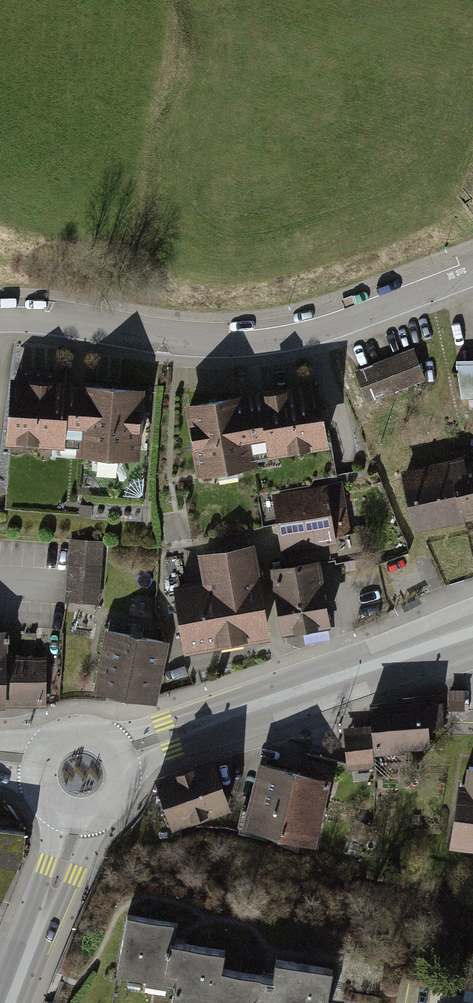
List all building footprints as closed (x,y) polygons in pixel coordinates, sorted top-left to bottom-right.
[(412,349),(354,367),(365,401),(423,383),(412,349)] [(138,387),(10,381),(7,445),(135,451),(138,387)] [(318,383),(185,403),(195,469),(329,449),(318,383)] [(435,465),(447,522),(472,517),(472,486),(467,458),(435,465)] [(435,465),(403,472),(415,529),(447,522),(435,465)] [(325,486),(271,495),(281,551),(334,542),(325,486)] [(105,542),(69,541),(66,599),(102,601),(105,542)] [(178,584),(187,649),(268,639),(256,542),(204,549),(208,580),(178,584)] [(318,560),(272,566),(281,635),(328,628),(318,560)] [(167,639),(105,628),(94,689),(157,700),(167,639)] [(41,705),(42,657),(9,657),(9,631),(0,630),(0,705),(41,705)] [(373,730),(346,731),(347,768),(372,768),(371,751),(425,750),(424,699),(372,701),(373,730)] [(212,757),(157,775),(172,822),(227,804),(212,757)] [(460,763),(448,845),(472,849),(472,765),(460,763)] [(295,776),(263,766),(247,820),(279,830),(295,776)] [(328,785),(295,776),(279,830),(311,840),(328,785)] [(220,971),(223,952),(173,944),(176,926),(127,918),(118,980),(174,988),(172,1002),(214,1002),(220,971)] [(214,1002),(327,1002),(332,970),(277,962),(274,979),(220,971),(214,1002)]
